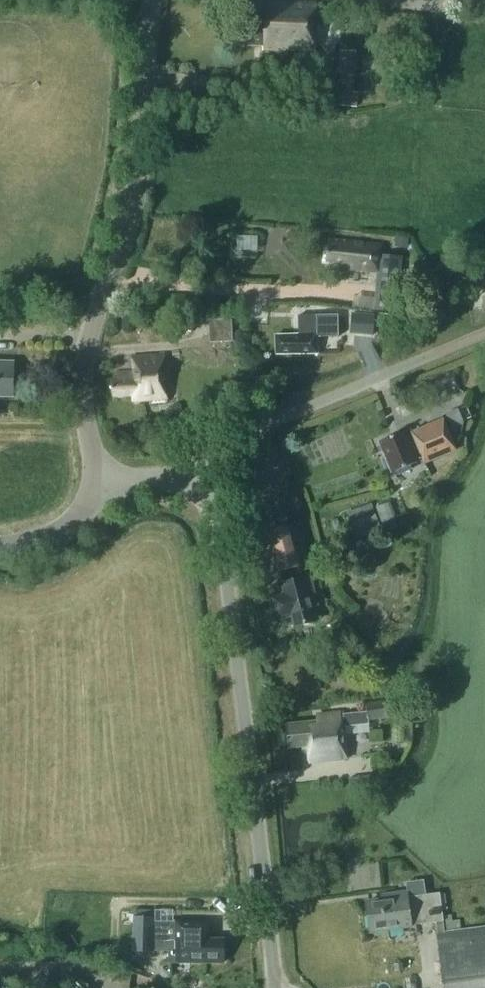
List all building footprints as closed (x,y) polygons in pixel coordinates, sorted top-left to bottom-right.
[(318,4),(257,2),(256,25),(237,25),(237,45),(264,46),(264,51),(316,52),(318,4)] [(357,50),(338,50),(336,92),(354,93),(357,50)] [(396,236),(395,244),(408,246),(409,238),(396,236)] [(240,253),(261,252),(260,238),(239,239),(240,253)] [(380,272),(376,310),(398,313),(404,257),(382,255),(383,245),(331,240),(328,261),(351,264),(350,269),(380,272)] [(352,312),(350,333),(374,335),(375,314),(352,312)] [(276,335),(277,354),(318,353),(317,337),(339,336),(338,315),(299,315),(299,335),(276,335)] [(234,340),(233,320),(210,320),(210,340),(234,340)] [(132,357),(133,371),(117,372),(118,378),(110,379),(111,395),(132,394),(133,400),(148,399),(149,401),(167,400),(164,354),(132,357)] [(12,393),(12,363),(0,363),(0,393),(12,393)] [(424,463),(457,449),(444,419),(412,432),(411,429),(380,442),(393,473),(422,460),(424,463)] [(396,516),(391,501),(376,506),(385,530),(397,526),(398,528),(412,523),(408,512),(396,516)] [(371,533),(362,506),(344,511),(353,539),(371,533)] [(313,606),(318,604),(311,574),(304,575),(302,565),(303,565),(293,523),(270,529),(280,570),(281,570),(284,580),(283,581),(285,590),(270,594),(276,618),(277,618),(276,616),(292,612),(295,626),(316,620),(313,606)] [(318,722),(286,725),(288,749),(308,747),(310,763),(348,759),(345,727),(370,725),(369,721),(394,718),(392,702),(367,705),(367,712),(344,715),(344,713),(324,715),(325,723),(318,724),(318,722)] [(375,788),(374,775),(349,778),(351,800),(367,798),(375,788)] [(447,932),(442,893),(410,897),(409,893),(393,895),(393,899),(368,903),(372,931),(436,922),(438,935),(445,987),(484,987),(484,927),(447,932)] [(134,916),(133,916),(133,951),(153,951),(153,949),(176,950),(176,957),(189,957),(189,961),(222,961),(223,939),(207,938),(207,921),(162,921),(162,909),(134,909),(134,916)]
